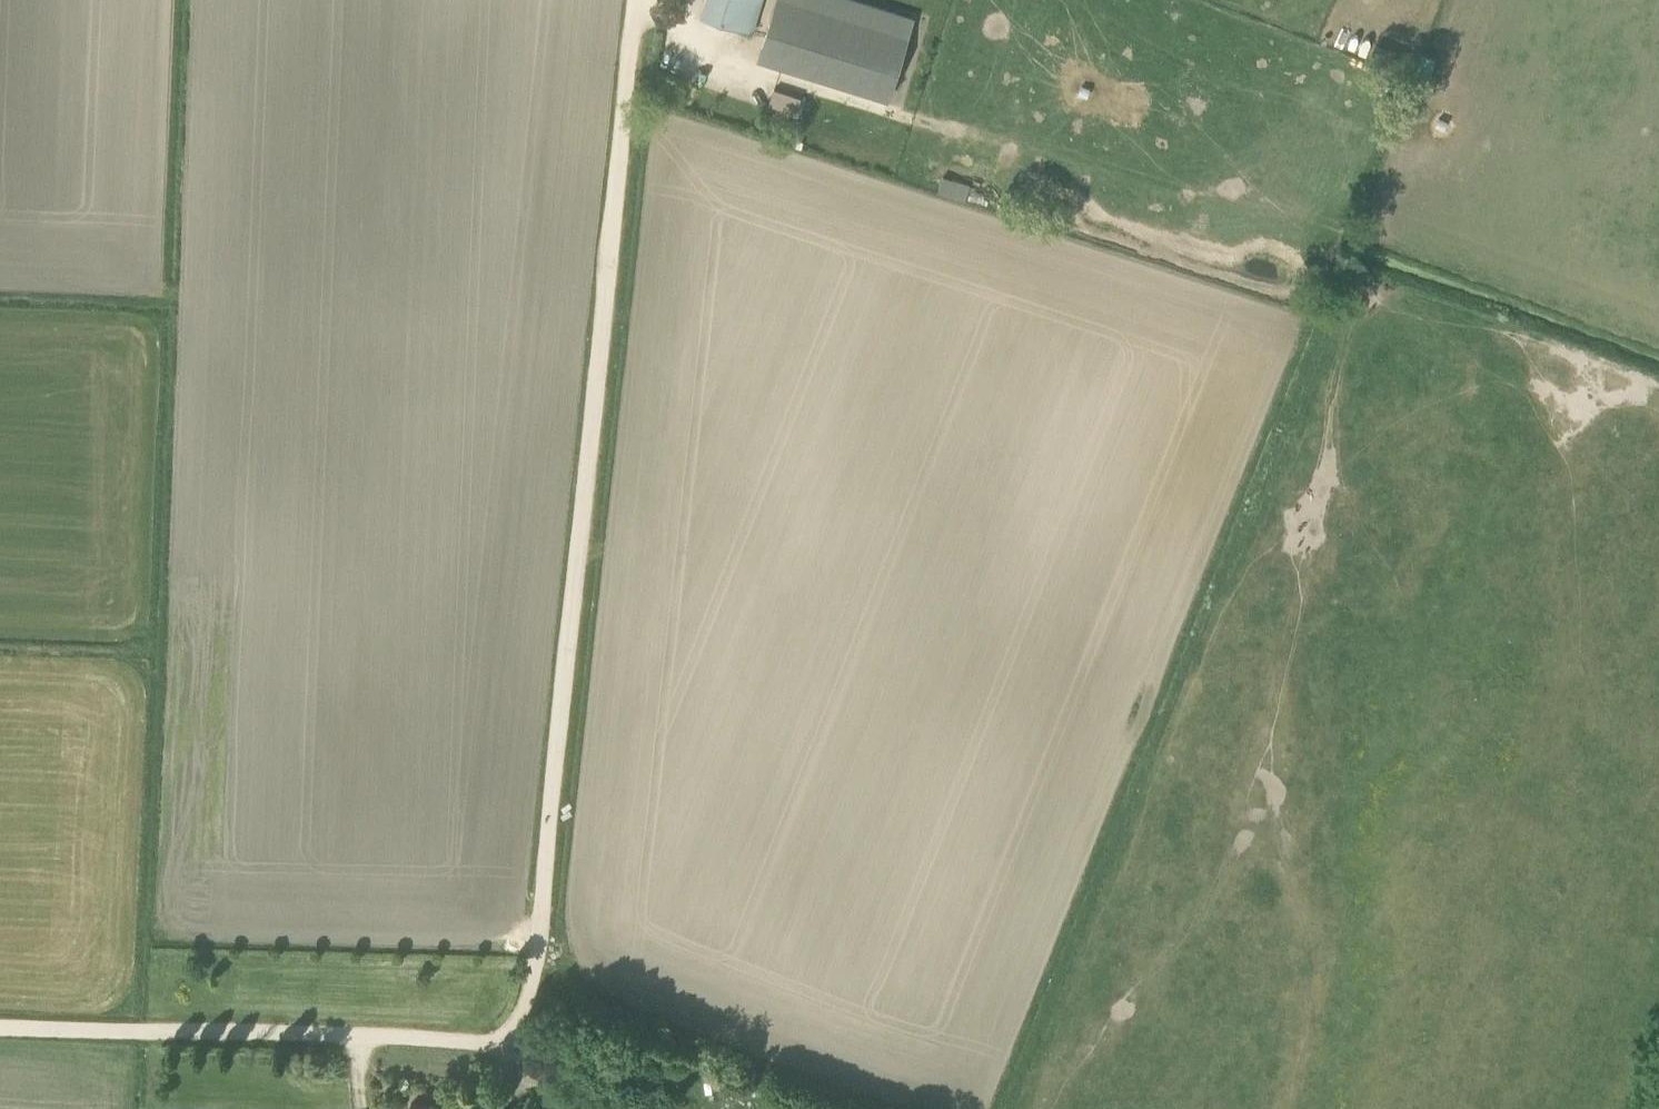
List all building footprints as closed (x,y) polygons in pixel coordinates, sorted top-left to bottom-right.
[(703,15),(750,29),(759,0),(708,0),(703,15)] [(760,56),(888,96),(913,17),(860,0),(777,0),(760,56)] [(1350,129),(1370,76),(1354,70),(1334,124),(1350,129)] [(770,103),(793,111),(799,95),(776,87),(770,103)] [(965,198),(969,185),(942,177),(938,190),(965,198)]
